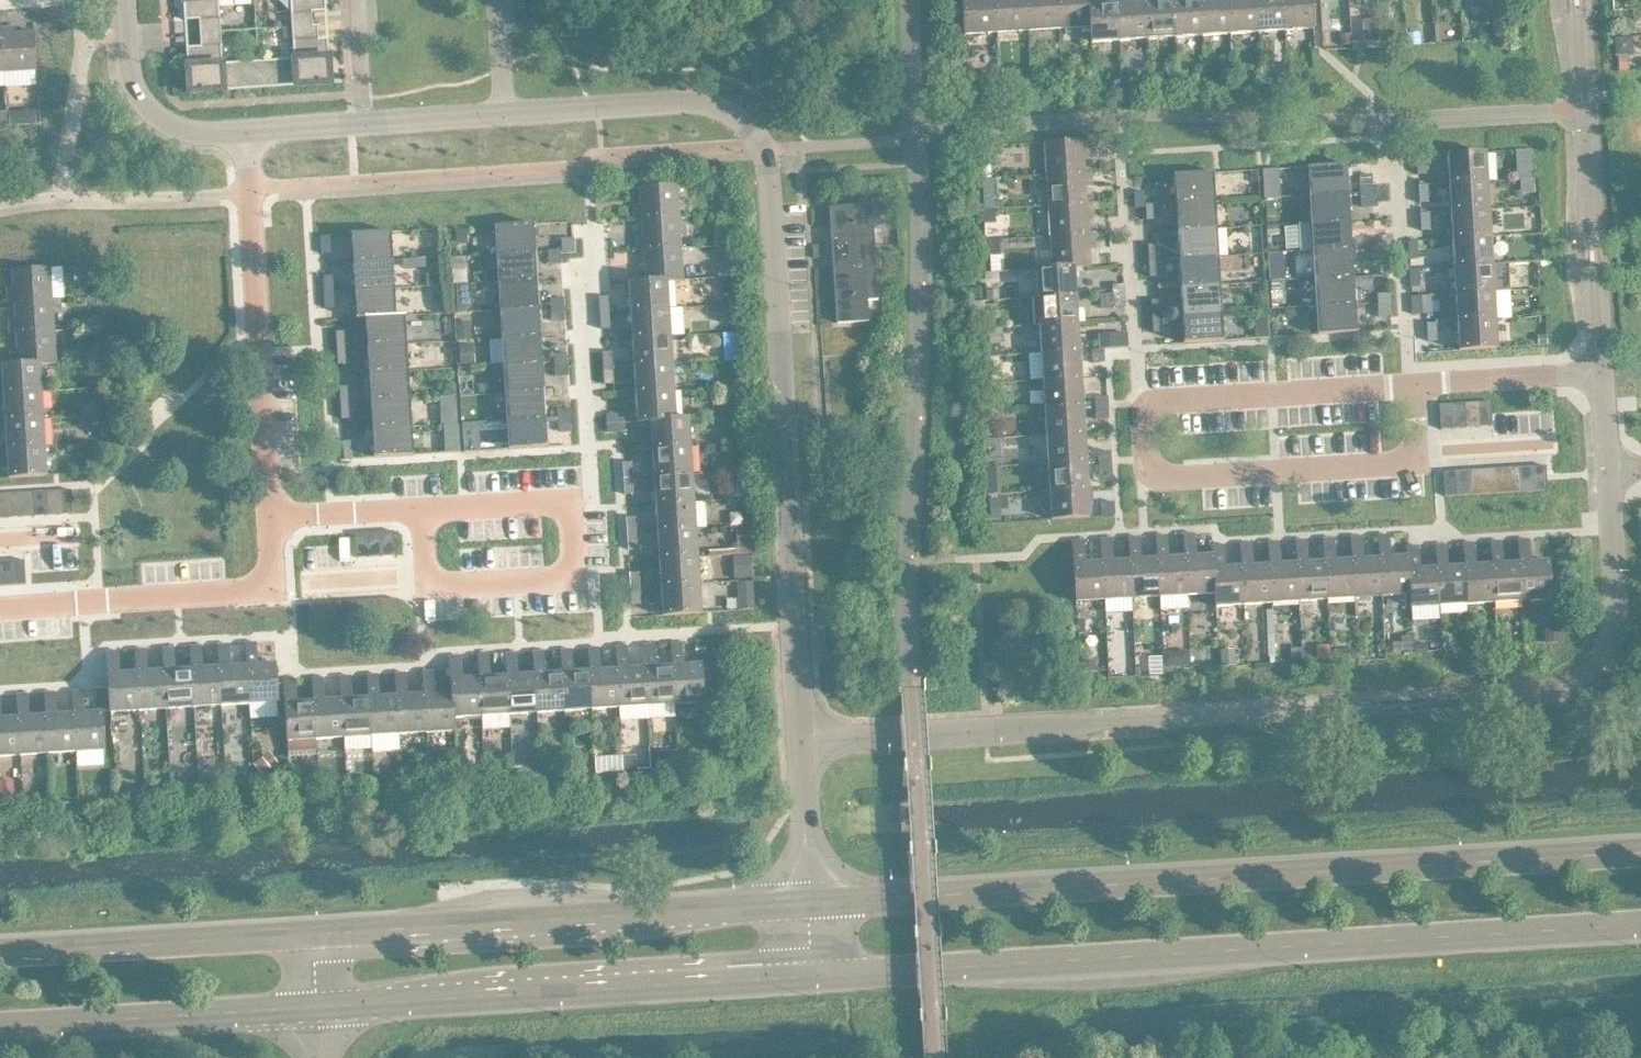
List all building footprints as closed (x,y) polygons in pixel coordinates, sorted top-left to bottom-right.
[(202,32),(222,31),(220,0),(185,0),(186,20),(201,19),(202,32)] [(294,26),(314,25),(313,11),(328,11),(327,0),(292,0),(294,26)] [(998,31),(996,0),(964,0),(966,33),(998,31)] [(1029,29),(1027,0),(996,0),(998,31),(1029,29)] [(1060,27),(1058,0),(1027,0),(1029,29),(1060,27)] [(1091,25),(1092,25),(1090,0),(1058,0),(1060,27),(1091,25)] [(1091,25),(1092,41),(1121,40),(1118,1),(1101,2),(1101,0),(1090,0),(1092,25),(1091,25)] [(1118,1),(1121,40),(1148,38),(1146,0),(1141,0),(1129,1),(1129,0),(1118,0),(1118,1)] [(1148,38),(1176,36),(1174,0),(1146,0),(1148,38)] [(1176,36),(1204,35),(1201,0),(1174,0),(1176,36)] [(1204,35),(1231,33),(1229,0),(1201,0),(1204,35)] [(1231,33),(1259,31),(1257,0),(1229,0),(1231,33)] [(1259,31),(1286,29),(1285,0),(1257,0),(1259,31)] [(1286,29),(1315,28),(1314,0),(1285,0),(1286,29)] [(1505,13),(1494,13),(1495,32),(1506,32),(1505,13)] [(296,58),(260,60),(262,87),(332,83),(329,37),(320,38),(319,24),(314,25),(294,26),(296,58)] [(1,27),(2,32),(5,71),(36,69),(37,69),(34,29),(33,29),(33,30),(16,31),(16,26),(1,27)] [(1481,29),(1481,39),(1490,39),(1490,30),(1481,29)] [(222,31),(202,32),(203,45),(188,46),(191,92),(262,87),(260,60),(224,62),(222,31)] [(1421,31),(1407,32),(1408,45),(1422,44),(1421,31)] [(1352,33),(1341,34),(1342,45),(1353,44),(1352,33)] [(1629,54),(1620,55),(1620,71),(1629,71),(1629,54)] [(1188,85),(1187,69),(1178,70),(1179,85),(1188,85)] [(1163,85),(1162,72),(1151,72),(1152,86),(1163,85)] [(1136,73),(1124,74),(1124,87),(1136,87),(1136,73)] [(24,110),(11,111),(12,124),(25,123),(24,110)] [(1045,141),(1047,174),(1086,171),(1085,154),(1090,154),(1089,139),(1045,141)] [(1448,154),(1450,183),(1489,181),(1487,152),(1448,154)] [(1418,156),(1419,174),(1427,173),(1426,155),(1418,156)] [(1309,167),(1311,195),(1349,192),(1347,165),(1348,165),(1348,163),(1308,166),(1308,167),(1309,167)] [(1526,163),(1518,171),(1519,179),(1534,179),(1534,163),(1526,163)] [(1266,168),(1264,168),(1264,183),(1281,182),(1280,167),(1266,168)] [(1047,174),(1049,205),(1088,202),(1087,185),(1092,185),(1091,171),(1086,171),(1047,174)] [(1175,176),(1177,203),(1215,200),(1214,173),(1215,173),(1215,172),(1174,174),(1174,176),(1175,176)] [(997,177),(984,177),(985,199),(998,198),(997,177)] [(1450,183),(1452,210),(1490,208),(1489,181),(1450,183)] [(636,219),(642,218),(681,216),(679,185),(679,183),(639,186),(639,187),(640,187),(641,204),(635,205),(636,219)] [(1361,183),(1362,195),(1374,194),(1373,183),(1361,183)] [(1419,185),(1420,202),(1429,202),(1428,184),(1419,185)] [(1146,206),(1145,191),(1136,191),(1137,207),(1146,206)] [(1312,222),(1351,220),(1349,192),(1311,195),(1312,222)] [(1374,194),(1362,195),(1362,206),(1374,205),(1374,194)] [(1177,203),(1178,231),(1217,228),(1215,200),(1177,203)] [(1049,205),(1051,236),(1090,233),(1089,216),(1094,216),(1093,202),(1088,202),(1049,205)] [(1146,204),(1147,219),(1156,218),(1155,203),(1146,204)] [(869,300),(880,299),(873,204),(831,206),(838,323),(871,321),(869,300)] [(1452,210),(1453,238),(1492,236),(1490,208),(1452,210)] [(985,209),(984,209),(984,222),(997,222),(997,210),(997,209),(985,209)] [(1421,212),(1422,230),(1431,229),(1430,212),(1421,212)] [(638,250),(644,249),(683,247),(681,216),(642,218),(643,235),(637,236),(638,250)] [(1314,250),(1353,247),(1366,246),(1364,219),(1351,220),(1312,222),(1299,223),(1301,251),(1314,250)] [(496,226),(498,254),(537,251),(535,224),(536,224),(535,222),(495,225),(495,226),(496,226)] [(1280,224),(1268,224),(1269,234),(1281,234),(1280,224)] [(1178,231),(1180,258),(1219,256),(1217,228),(1178,231)] [(469,229),(457,229),(458,242),(470,242),(469,229)] [(353,234),(354,262),(393,259),(391,232),(392,232),(392,230),(352,233),(352,234),(353,234)] [(1051,236),(1053,267),(1076,266),(1076,267),(1092,266),(1091,247),(1096,247),(1095,233),(1090,233),(1051,236)] [(322,234),(323,252),(332,252),(331,234),(322,234)] [(563,237),(564,251),(575,250),(575,236),(563,237)] [(1453,238),(1455,266),(1494,263),(1492,236),(1453,238)] [(1376,238),(1376,249),(1388,249),(1387,237),(1376,238)] [(1001,240),(991,240),(992,256),(1002,256),(1001,240)] [(1410,241),(1411,258),(1419,258),(1418,240),(1410,241)] [(1149,244),(1150,260),(1158,259),(1157,243),(1149,244)] [(639,267),(640,280),(640,281),(669,279),(669,280),(685,279),(685,278),(683,247),(644,249),(645,266),(639,267)] [(1316,277),(1354,275),(1353,247),(1314,250),(1316,277)] [(549,249),(550,263),(561,262),(561,248),(549,249)] [(1388,249),(1376,249),(1377,261),(1389,260),(1388,249)] [(498,254),(500,281),(538,279),(537,251),(498,254)] [(468,256),(453,256),(454,283),(469,282),(468,256)] [(1180,258),(1182,286),(1221,283),(1219,256),(1180,258)] [(354,262),(356,289),(395,287),(393,259),(354,262)] [(1158,259),(1150,260),(1151,276),(1159,275),(1158,259)] [(1455,266),(1457,293),(1495,291),(1494,263),(1455,266)] [(1285,265),(1271,266),(1271,279),(1272,279),(1281,279),(1285,279),(1285,265)] [(9,301),(15,301),(53,298),(51,268),(52,267),(52,266),(12,269),(12,270),(13,270),(14,287),(8,287),(9,301)] [(1037,268),(1039,296),(1077,294),(1076,267),(1076,266),(1053,267),(1037,268)] [(1411,268),(1412,286),(1421,285),(1420,268),(1411,268)] [(440,272),(427,272),(428,285),(440,284),(440,272)] [(325,275),(326,290),(334,290),(333,274),(325,275)] [(1316,277),(1318,305),(1356,302),(1354,275),(1316,277)] [(500,281),(501,309),(540,306),(538,279),(500,281)] [(630,283),(631,310),(670,307),(669,280),(669,279),(640,281),(640,280),(629,281),(629,283),(630,283)] [(1281,279),(1272,279),(1273,288),(1282,287),(1281,279)] [(472,283),(455,284),(456,301),(473,300),(472,283)] [(1114,292),(1114,295),(1126,294),(1125,283),(1113,284),(1114,292)] [(1182,286),(1184,313),(1222,311),(1221,283),(1182,286)] [(357,318),(367,317),(397,315),(397,314),(395,287),(356,289),(357,318)] [(1000,289),(989,289),(989,299),(1001,299),(1000,289)] [(334,290),(326,290),(327,307),(335,306),(334,290)] [(1457,293),(1458,321),(1497,319),(1495,291),(1457,293)] [(1114,292),(1101,293),(1102,307),(1115,306),(1114,295),(1114,292)] [(1379,293),(1380,304),(1392,304),(1391,292),(1379,293)] [(1035,324),(1040,324),(1079,321),(1077,294),(1039,296),(1033,297),(1035,324)] [(1126,294),(1114,295),(1115,306),(1126,306),(1126,294)] [(600,296),(601,312),(610,311),(609,295),(600,296)] [(1422,313),(1421,295),(1413,296),(1414,314),(1422,313)] [(1433,295),(1421,295),(1422,313),(1428,313),(1434,312),(1433,295)] [(552,297),(553,309),(564,308),(564,297),(552,297)] [(11,332),(17,332),(55,329),(53,298),(15,301),(16,318),(10,318),(11,332)] [(1152,299),(1153,315),(1162,315),(1161,299),(1152,299)] [(1356,302),(1318,305),(1319,332),(1318,332),(1318,334),(1359,331),(1359,330),(1358,330),(1356,302)] [(1392,304),(1380,304),(1381,316),(1392,315),(1392,304)] [(501,309),(503,336),(542,334),(540,306),(501,309)] [(631,310),(633,337),(672,335),(670,307),(631,310)] [(564,308),(553,309),(553,320),(565,319),(564,308)] [(610,311),(601,312),(602,328),(611,327),(610,311)] [(1222,311),(1184,313),(1185,341),(1184,341),(1185,342),(1225,340),(1225,338),(1224,338),(1222,311)] [(367,317),(368,345),(407,342),(405,315),(406,315),(406,313),(397,314),(397,315),(367,317)] [(1269,314),(1256,314),(1257,324),(1270,324),(1271,324),(1271,314),(1269,314)] [(1162,315),(1153,315),(1154,331),(1163,331),(1162,315)] [(1497,319),(1458,321),(1460,350),(1499,347),(1497,319)] [(472,320),(458,320),(459,339),(473,338),(472,320)] [(1040,324),(1042,351),(1081,349),(1079,321),(1040,324)] [(1428,323),(1429,340),(1437,340),(1436,322),(1428,323)] [(12,350),(13,363),(13,364),(41,362),(41,363),(58,362),(58,360),(57,360),(55,329),(17,332),(18,349),(12,350)] [(337,330),(338,346),(347,346),(346,330),(337,330)] [(1111,347),(1129,346),(1128,333),(1110,334),(1111,347)] [(503,336),(505,364),(544,361),(542,334),(503,336)] [(1548,334),(1539,334),(1540,344),(1548,344),(1548,334)] [(633,337),(635,365),(674,362),(672,335),(633,337)] [(368,345),(370,372),(409,370),(407,342),(368,345)] [(1003,343),(991,343),(992,354),(998,354),(1001,351),(1003,348),(1003,343)] [(475,344),(460,345),(461,364),(477,363),(475,344)] [(347,346),(338,346),(339,362),(348,362),(347,346)] [(739,346),(725,346),(726,360),(740,360),(739,346)] [(1093,348),(1094,362),(1106,361),(1105,348),(1093,348)] [(1042,351),(1044,379),(1083,377),(1081,349),(1042,351)] [(603,351),(604,367),(613,366),(612,350),(603,351)] [(555,353),(556,364),(568,363),(567,352),(555,353)] [(505,364),(507,391),(545,389),(544,361),(505,364)] [(2,365),(4,393),(43,390),(41,363),(41,362),(13,364),(13,363),(2,364),(2,365)] [(635,365),(637,392),(676,390),(674,362),(635,365)] [(568,363),(556,364),(557,375),(569,375),(568,363)] [(613,366),(604,367),(605,383),(614,382),(613,366)] [(370,372),(372,400),(411,397),(409,370),(370,372)] [(1044,379),(1046,407),(1084,404),(1083,377),(1044,379)] [(340,385),(341,402),(350,401),(349,385),(340,385)] [(507,391),(508,419),(547,417),(545,389),(507,391)] [(4,393),(6,420),(45,418),(43,390),(4,393)] [(638,421),(652,420),(677,418),(677,417),(676,390),(637,392),(638,420),(638,421)] [(1096,396),(1097,407),(1109,407),(1108,395),(1096,396)] [(372,400),(374,427),(412,425),(411,397),(372,400)] [(350,401),(341,402),(342,417),(351,417),(350,401)] [(1466,402),(1468,426),(1480,426),(1479,401),(1466,402)] [(1492,401),(1479,401),(1480,426),(1494,425),(1492,401)] [(1466,402),(1454,403),(1455,427),(1468,426),(1466,402)] [(1455,427),(1454,403),(1440,404),(1442,428),(1455,427)] [(1046,407),(1047,434),(1086,432),(1084,404),(1046,407)] [(559,408),(560,419),(571,418),(571,407),(559,408)] [(1109,407),(1097,407),(1098,419),(1109,418),(1109,407)] [(607,414),(608,422),(626,421),(625,413),(607,414)] [(90,416),(81,416),(81,424),(91,423),(90,416)] [(547,417),(508,419),(510,446),(509,446),(509,448),(550,445),(549,444),(547,417)] [(652,420),(654,448),(692,445),(691,418),(691,417),(677,417),(677,418),(652,420)] [(6,420),(7,448),(46,445),(45,418),(6,420)] [(571,418),(560,419),(560,431),(572,430),(571,418)] [(626,421),(608,422),(609,431),(626,430),(626,421)] [(412,425),(374,427),(375,455),(375,456),(415,454),(415,452),(414,452),(412,425)] [(1047,434),(1049,462),(1088,459),(1086,432),(1047,434)] [(354,457),(353,440),(344,440),(345,458),(354,457)] [(46,445),(7,448),(9,475),(8,475),(9,477),(49,474),(49,473),(48,473),(46,445)] [(654,448),(655,476),(694,473),(692,445),(654,448)] [(1100,451),(1100,462),(1112,462),(1111,450),(1100,451)] [(1049,462),(1051,489),(1090,487),(1088,459),(1049,462)] [(624,461),(625,477),(633,477),(632,461),(624,461)] [(1112,462),(1100,462),(1101,474),(1113,473),(1112,462)] [(1547,465),(1534,466),(1535,490),(1548,489),(1547,465)] [(1521,466),(1508,467),(1510,492),(1523,491),(1521,466)] [(1521,466),(1523,491),(1535,490),(1534,466),(1521,466)] [(1508,467),(1496,468),(1497,492),(1510,492),(1508,467)] [(1483,469),(1484,493),(1497,492),(1496,468),(1483,469)] [(1470,469),(1457,470),(1459,495),(1471,494),(1470,469)] [(1483,469),(1470,469),(1471,494),(1484,493),(1483,469)] [(1459,495),(1457,470),(1444,471),(1446,495),(1459,495)] [(655,476),(657,503),(696,501),(694,473),(655,476)] [(633,477),(625,477),(626,493),(634,493),(633,477)] [(1090,487),(1051,489),(1053,518),(1091,516),(1090,487)] [(72,488),(59,489),(60,513),(73,513),(72,488)] [(59,489),(46,490),(47,514),(60,513),(59,489)] [(46,490),(33,491),(35,515),(47,514),(46,490)] [(20,491),(8,492),(9,517),(22,516),(20,491)] [(33,491),(20,491),(22,516),(35,515),(33,491)] [(0,493),(0,517),(9,517),(8,492),(0,493)] [(1000,497),(990,498),(992,518),(1002,517),(1000,497)] [(657,503),(659,531),(698,528),(696,501),(657,503)] [(1103,501),(1104,515),(1115,514),(1114,501),(1103,501)] [(627,516),(628,532),(637,532),(636,516),(627,516)] [(659,531),(661,558),(699,556),(698,528),(659,531)] [(382,530),(369,531),(370,556),(383,555),(382,530)] [(395,530),(382,530),(383,555),(396,554),(395,530)] [(370,556),(369,531),(356,532),(357,556),(370,556)] [(637,532),(628,532),(629,548),(638,548),(637,532)] [(1188,594),(1216,592),(1214,554),(1213,554),(1196,555),(1195,533),(1184,533),(1186,556),(1188,594)] [(1161,596),(1188,594),(1186,556),(1169,557),(1167,534),(1157,535),(1158,557),(1161,596)] [(1383,596),(1411,594),(1409,556),(1408,556),(1391,557),(1390,534),(1379,535),(1381,558),(1383,596)] [(1133,598),(1161,596),(1158,557),(1141,558),(1140,536),(1129,537),(1130,559),(1131,559),(1133,598)] [(1356,597),(1383,596),(1381,558),(1364,559),(1362,536),(1352,537),(1353,559),(1356,597)] [(1105,599),(1133,598),(1131,559),(1130,559),(1114,560),(1112,538),(1101,538),(1103,561),(1105,599)] [(1328,599),(1356,597),(1353,559),(1336,560),(1335,538),(1324,538),(1325,561),(1326,561),(1328,599)] [(1077,601),(1105,599),(1103,561),(1086,562),(1085,539),(1073,540),(1077,601)] [(1300,601),(1328,599),(1326,561),(1325,561),(1309,562),(1307,539),(1297,540),(1298,563),(1300,601)] [(1519,539),(1520,562),(1521,562),(1523,600),(1552,598),(1549,560),(1531,561),(1530,539),(1519,539)] [(1491,541),(1493,563),(1495,602),(1523,600),(1521,562),(1520,562),(1504,563),(1502,540),(1491,541)] [(1273,602),(1300,601),(1298,563),(1281,564),(1280,541),(1269,542),(1270,564),(1273,602)] [(1464,543),(1465,565),(1468,604),(1495,602),(1493,563),(1476,564),(1475,542),(1464,543)] [(1245,604),(1273,602),(1270,564),(1253,565),(1252,543),(1241,543),(1243,566),(1245,604)] [(1436,544),(1438,567),(1440,605),(1468,604),(1465,565),(1448,566),(1447,544),(1436,544)] [(1216,606),(1245,604),(1243,566),(1226,567),(1224,545),(1213,545),(1213,554),(1214,554),(1216,592),(1216,606)] [(1411,594),(1411,607),(1440,605),(1438,567),(1421,568),(1419,545),(1408,546),(1408,556),(1409,556),(1411,594)] [(753,555),(736,556),(736,578),(754,578),(753,555)] [(661,558),(662,586),(701,583),(699,556),(661,558)] [(25,559),(12,560),(13,584),(26,583),(25,559)] [(0,560),(0,575),(1,585),(13,584),(12,560),(0,560)] [(631,572),(632,588),(640,587),(639,571),(631,572)] [(754,581),(739,581),(740,610),(755,609),(754,581)] [(701,583),(662,586),(664,613),(663,613),(663,615),(704,612),(703,611),(701,583)] [(640,587),(632,588),(633,604),(641,603),(640,587)] [(1562,627),(1546,628),(1547,643),(1563,642),(1562,627)] [(246,641),(247,664),(248,664),(250,702),(277,701),(277,702),(279,701),(276,661),(275,662),(258,663),(257,641),(246,641)] [(672,642),(673,665),(676,703),(703,701),(703,702),(705,702),(702,662),(701,662),(701,663),(684,664),(683,641),(672,642)] [(218,643),(220,666),(223,704),(250,702),(248,664),(247,664),(231,665),(229,642),(218,643)] [(644,644),(645,666),(646,666),(648,705),(676,703),(673,665),(656,666),(655,643),(644,644)] [(1428,643),(1415,644),(1416,651),(1416,653),(1429,652),(1429,650),(1428,643)] [(191,645),(192,667),(193,667),(195,706),(223,704),(220,666),(203,667),(202,644),(191,645)] [(1331,644),(1318,645),(1319,657),(1319,659),(1331,659),(1331,656),(1331,644)] [(617,645),(618,668),(621,706),(648,705),(646,666),(645,666),(629,667),(628,645),(617,645)] [(163,647),(165,669),(167,708),(195,706),(193,667),(192,667),(176,668),(174,646),(163,647)] [(589,647),(590,670),(591,670),(593,708),(621,706),(618,668),(601,669),(600,646),(589,647)] [(1304,646),(1292,646),(1293,658),(1304,658),(1304,646)] [(136,648),(137,671),(140,709),(167,708),(165,669),(148,670),(147,648),(136,648)] [(561,649),(563,671),(565,710),(593,708),(591,670),(590,670),(574,671),(572,648),(561,649)] [(1237,648),(1222,648),(1222,663),(1222,664),(1237,664),(1237,662),(1237,648)] [(1350,648),(1334,649),(1334,656),(1335,658),(1351,657),(1350,655),(1350,648)] [(137,671),(120,672),(119,649),(107,650),(110,687),(111,710),(111,712),(112,712),(112,711),(140,709),(137,671)] [(534,651),(535,673),(538,712),(565,710),(563,671),(546,672),(545,650),(534,651)] [(1171,651),(1164,651),(1165,666),(1178,666),(1178,658),(1171,651)] [(506,652),(508,675),(510,713),(538,712),(535,673),(519,674),(517,652),(506,652)] [(479,654),(480,676),(483,715),(510,713),(508,675),(491,676),(490,653),(479,654)] [(450,656),(452,691),(453,691),(454,717),(455,717),(483,715),(480,676),(464,677),(462,655),(450,656)] [(1095,660),(1080,661),(1081,671),(1096,670),(1095,660)] [(423,670),(424,693),(425,693),(427,731),(454,730),(455,730),(456,730),(455,717),(454,717),(453,691),(452,691),(436,692),(435,670),(423,670)] [(395,672),(397,695),(399,733),(427,731),(425,693),(424,693),(408,694),(407,671),(395,672)] [(368,674),(369,696),(372,735),(399,733),(397,695),(381,696),(379,673),(368,674)] [(340,675),(341,698),(342,698),(344,736),(372,735),(369,696),(353,697),(352,675),(340,675)] [(312,677),(314,700),(316,738),(344,736),(342,698),(341,698),(325,699),(324,676),(312,677)] [(314,700),(298,701),(296,678),(285,679),(288,741),(290,740),(316,738),(314,700)] [(110,687),(98,688),(99,711),(101,710),(103,710),(111,710),(110,687)] [(72,690),(74,712),(76,751),(104,749),(104,750),(105,750),(103,710),(101,710),(99,711),(84,712),(83,689),(72,690)] [(45,691),(46,714),(49,752),(76,751),(74,712),(57,713),(55,691),(45,691)] [(17,693),(18,716),(19,716),(21,754),(49,752),(46,714),(29,715),(28,692),(17,693)] [(21,754),(19,716),(18,716),(2,717),(0,694),(0,755),(21,754)] [(638,754),(625,755),(626,769),(639,768),(638,754)] [(403,767),(391,768),(391,777),(403,776),(403,767)] [(0,779),(0,806),(16,805),(15,779),(0,779)]
